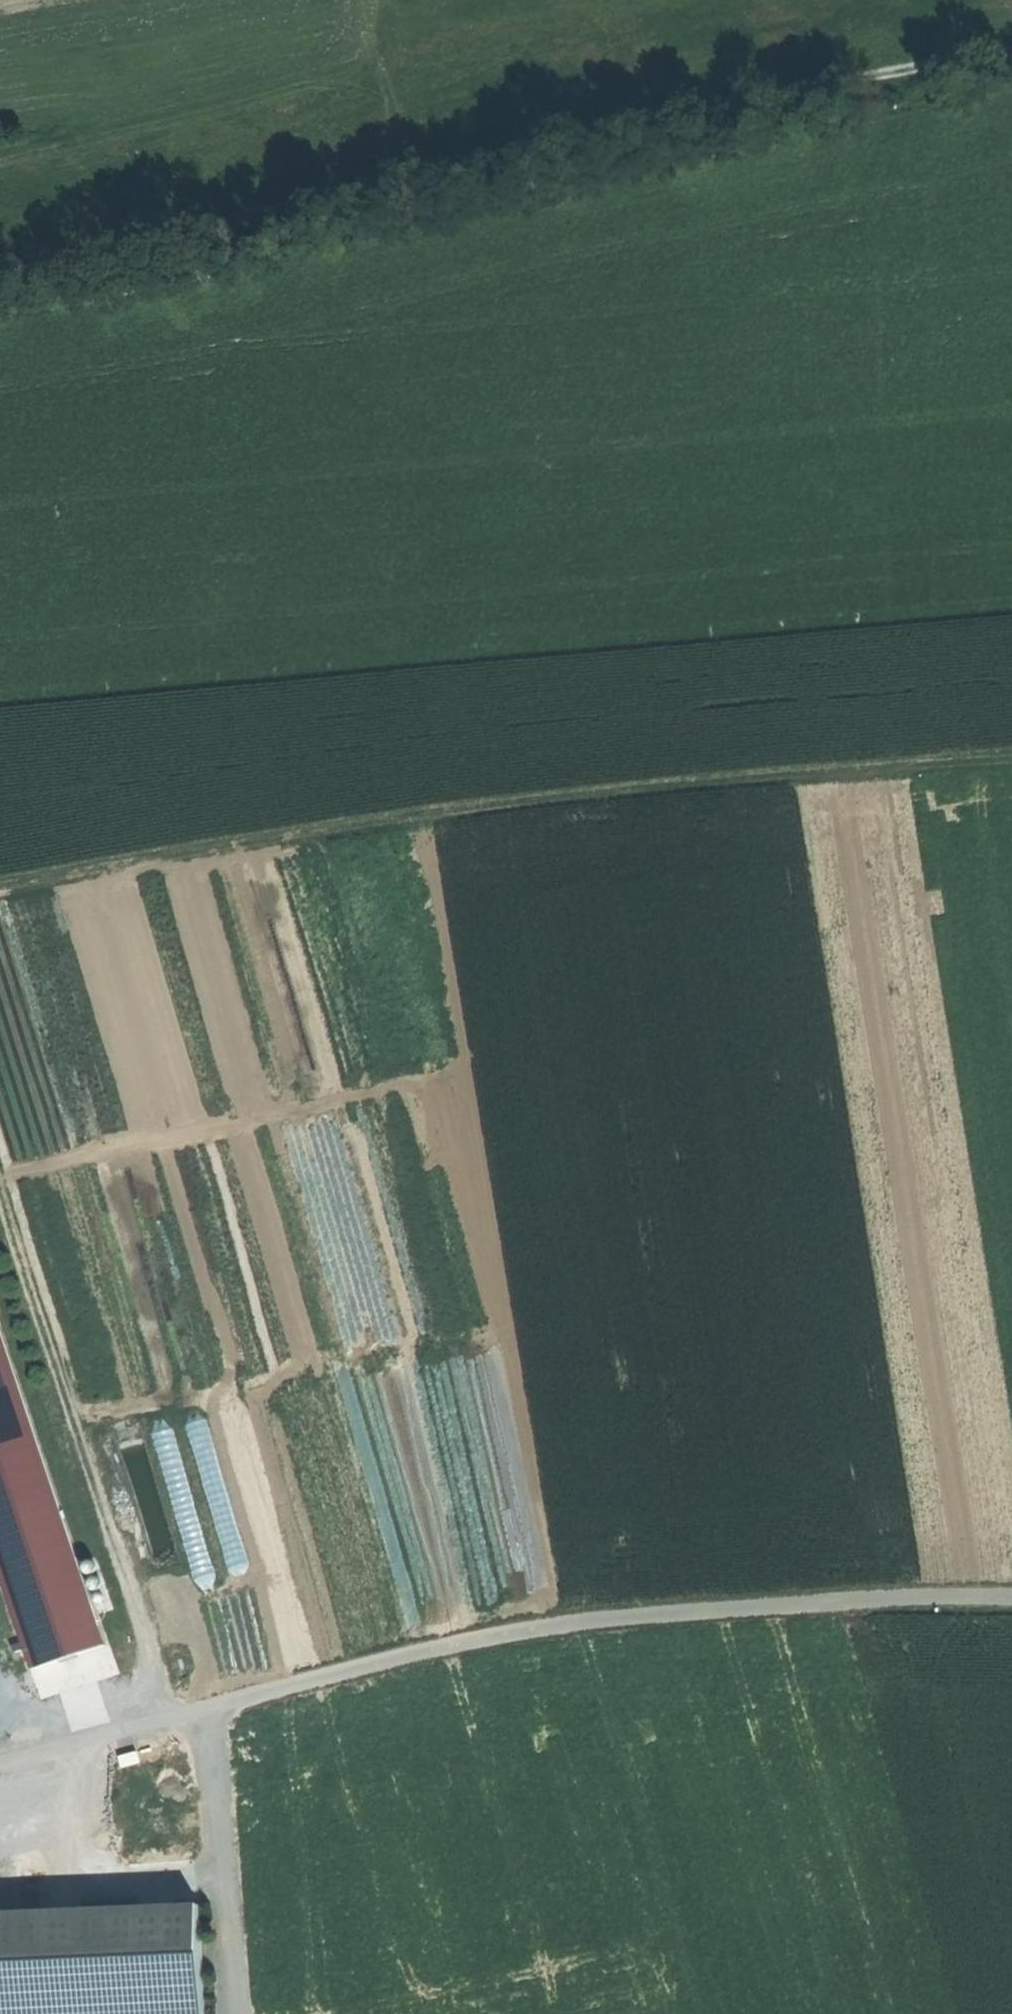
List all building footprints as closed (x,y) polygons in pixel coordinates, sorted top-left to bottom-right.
[(51,1642),(70,1636),(76,1656),(104,1646),(0,1328),(0,1578),(30,1671),(58,1661),(51,1642)] [(58,1661),(76,1656),(70,1636),(51,1642),(58,1661)] [(0,1915),(0,2013),(205,2013),(200,1907),(0,1915)]
